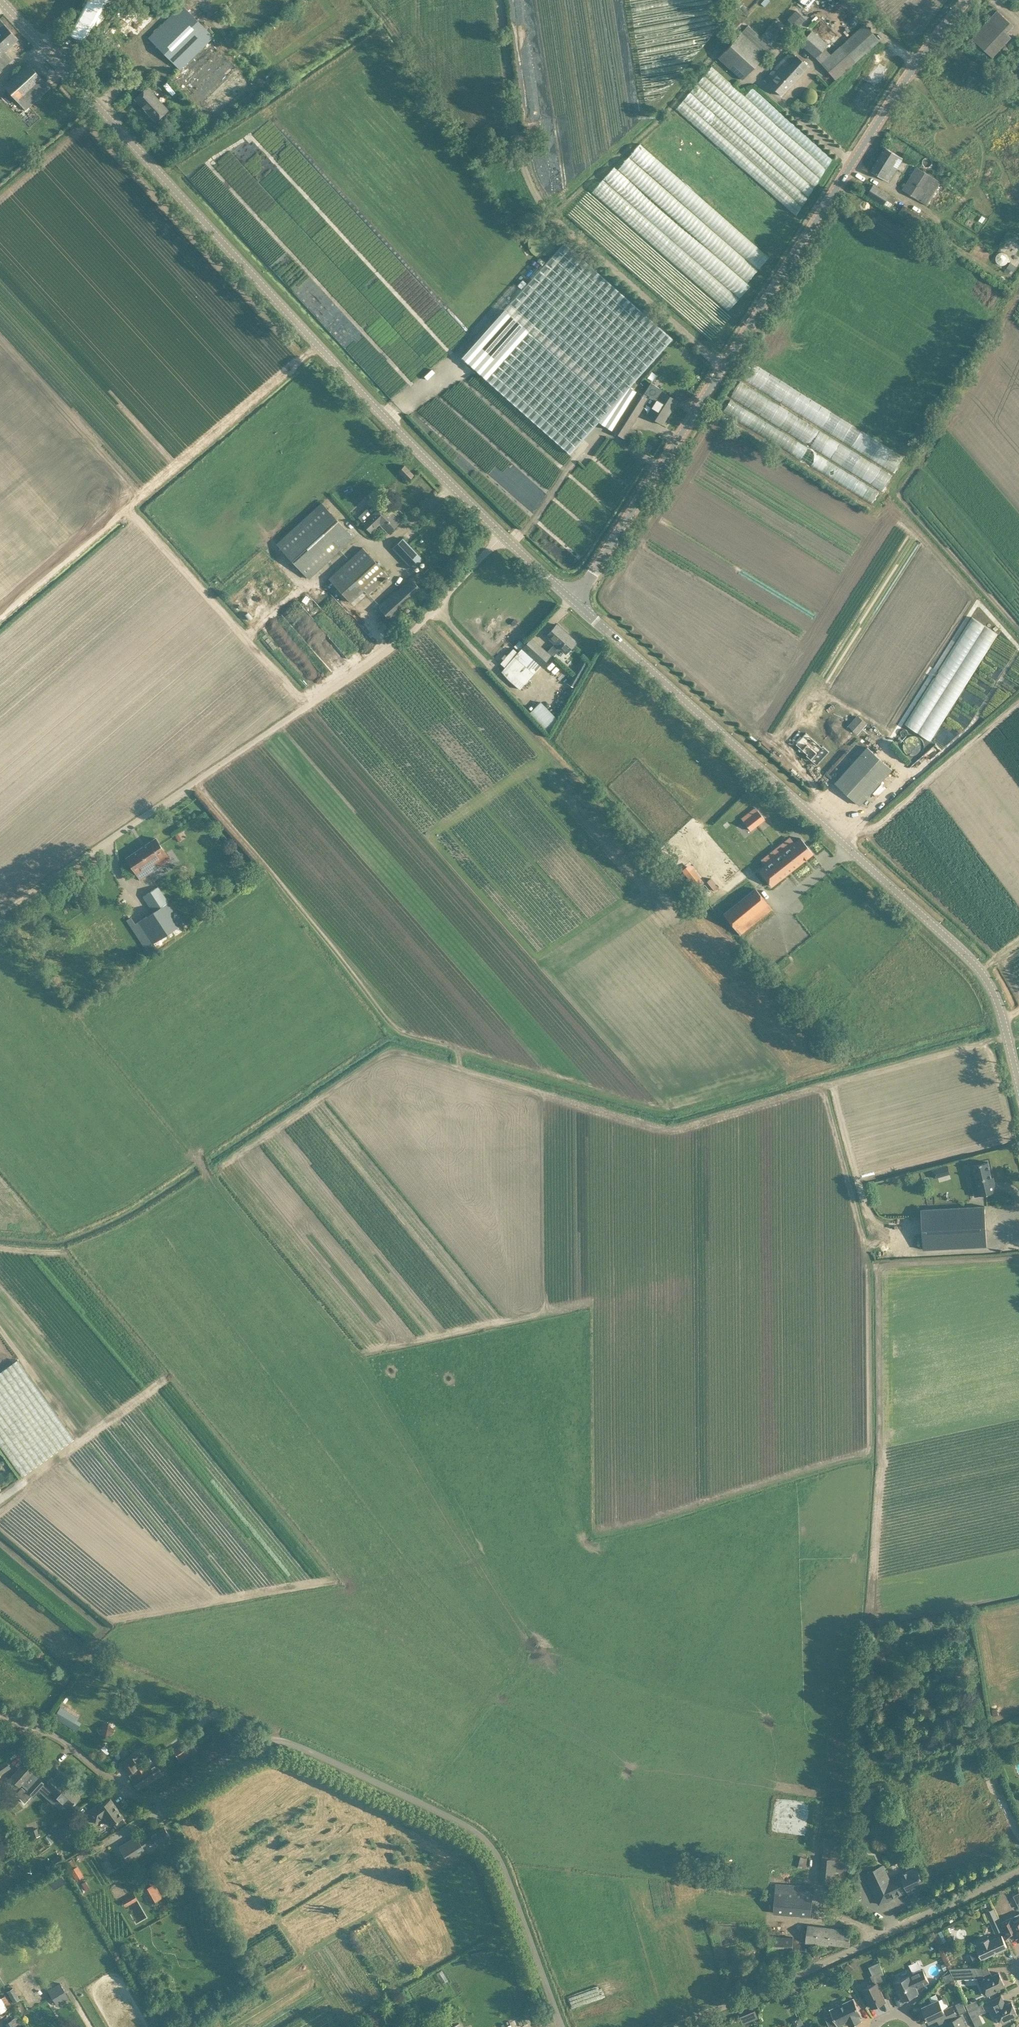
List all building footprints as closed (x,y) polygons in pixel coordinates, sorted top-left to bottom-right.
[(99,23),(106,28),(112,20),(116,24),(121,17),(122,18),(134,0),(117,0),(110,11),(108,9),(104,14),(105,15),(99,23)] [(265,2),(263,0),(260,0),(254,6),(257,10),(265,2)] [(774,2),(771,0),(769,0),(765,5),(768,8),(774,2)] [(114,24),(104,35),(117,51),(129,38),(132,41),(154,18),(138,2),(116,26),(114,24)] [(180,69),(213,36),(182,5),(149,38),(180,69)] [(797,28),(805,19),(796,10),(787,19),(797,28)] [(249,11),(240,20),(245,24),(253,14),(249,11)] [(972,38),(979,45),(992,57),(1011,38),(1007,33),(1014,26),(1005,17),(998,11),(972,38)] [(733,32),(742,22),(733,13),(724,23),(733,32)] [(10,57),(5,51),(18,39),(0,19),(0,67),(10,57)] [(772,47),(771,47),(785,32),(774,22),(760,37),(748,25),(724,51),(718,57),(742,80),(772,47)] [(821,63),(829,72),(835,79),(879,40),(872,33),(865,24),(830,55),(824,48),(827,45),(811,31),(800,43),(816,57),(821,63)] [(180,69),(170,79),(216,125),(259,82),(214,36),(213,36),(180,69)] [(791,50),(763,80),(781,95),(808,66),(791,50)] [(887,78),(897,57),(886,52),(876,73),(887,78)] [(25,110),(43,94),(50,87),(29,64),(21,70),(4,86),(25,110)] [(156,121),(163,115),(168,110),(147,87),(135,99),(156,121)] [(767,155),(797,176),(775,147),(768,142),(766,140),(759,135),(757,132),(745,124),(749,118),(744,121),(738,117),(732,122),(736,127),(740,129),(747,139),(729,126),(736,136),(743,140),(746,144),(756,152),(758,150),(756,148),(757,146),(763,150),(767,155)] [(885,147),(871,170),(889,181),(897,168),(894,167),(901,157),(885,147)] [(818,158),(830,168),(836,162),(824,151),(818,158)] [(818,161),(809,168),(813,174),(807,178),(804,180),(813,193),(823,186),(821,182),(829,176),(818,161)] [(927,205),(941,182),(934,177),(917,167),(903,190),(927,205)] [(898,200),(876,186),(874,184),(869,193),(868,194),(876,200),(891,209),(898,200)] [(923,228),(928,219),(904,204),(899,213),(923,228)] [(882,216),(875,227),(901,243),(908,232),(882,216)] [(564,242),(462,357),(570,453),(598,421),(612,430),(636,391),(629,387),(672,339),(564,242)] [(522,289),(527,284),(522,280),(517,285),(522,289)] [(466,381),(476,376),(470,367),(461,372),(466,381)] [(423,380),(425,385),(434,379),(431,375),(423,380)] [(636,391),(612,430),(629,441),(636,431),(631,428),(645,403),(652,407),(647,414),(662,424),(662,423),(661,422),(668,412),(669,413),(677,400),(662,391),(663,390),(650,382),(643,395),(636,391)] [(888,490),(897,475),(743,385),(734,401),(888,490)] [(885,492),(732,404),(727,414),(879,502),(885,492)] [(414,475),(404,465),(399,470),(408,480),(414,475)] [(368,518),(362,524),(370,532),(379,523),(388,532),(399,522),(389,510),(391,508),(385,502),(377,509),(368,518)] [(277,545),(308,579),(353,537),(322,503),(277,545)] [(422,559),(402,539),(393,547),(413,568),(422,559)] [(388,575),(362,547),(328,578),(350,602),(364,590),(367,594),(388,575)] [(422,590),(410,576),(378,607),(391,621),(411,602),(411,601),(422,590)] [(973,618),(906,724),(930,741),(931,740),(999,635),(973,618)] [(500,672),(519,689),(541,665),(550,655),(552,657),(560,648),(566,653),(576,642),(557,624),(546,635),(555,643),(547,652),(531,638),(525,644),(519,639),(514,646),(519,651),(518,652),(505,667),(500,672)] [(387,647),(394,643),(389,634),(382,638),(387,647)] [(513,648),(500,663),(505,667),(518,652),(513,648)] [(580,659),(573,671),(582,676),(589,664),(580,659)] [(573,671),(567,683),(575,688),(582,676),(573,671)] [(552,724),(557,717),(540,700),(534,706),(552,724)] [(859,717),(850,726),(858,733),(866,723),(859,717)] [(806,731),(794,744),(806,754),(805,755),(816,766),(830,751),(822,744),(821,745),(806,731)] [(836,782),(860,805),(893,769),(868,747),(836,782)] [(755,807),(741,818),(751,830),(765,819),(755,807)] [(767,833),(772,839),(781,831),(776,825),(767,833)] [(156,838),(126,858),(131,866),(140,879),(149,873),(154,870),(155,869),(151,863),(166,853),(161,846),(156,838)] [(771,886),(805,859),(813,853),(800,838),(793,844),(759,870),(771,886)] [(690,870),(685,874),(696,888),(701,884),(690,870)] [(131,917),(127,920),(132,927),(146,948),(183,923),(177,913),(170,903),(158,886),(143,896),(154,911),(135,924),(131,917)] [(755,888),(723,913),(739,934),(771,909),(755,888)] [(988,1161),(974,1165),(979,1186),(974,1188),(976,1196),(998,1191),(994,1177),(992,1177),(988,1161)] [(940,1168),(932,1170),(934,1178),(942,1176),(940,1168)] [(987,1246),(985,1206),(921,1209),(923,1249),(987,1246)] [(17,1360),(0,1372),(0,1445),(22,1476),(74,1439),(17,1360)] [(68,1688),(73,1681),(64,1674),(59,1681),(68,1688)] [(57,1711),(54,1717),(76,1731),(80,1725),(57,1711)] [(109,1721),(99,1728),(105,1736),(115,1730),(109,1721)] [(190,1739),(184,1742),(193,1756),(199,1753),(190,1739)] [(120,1761),(128,1773),(138,1789),(162,1773),(157,1765),(156,1762),(158,1761),(159,1762),(172,1754),(168,1747),(162,1751),(163,1752),(157,1756),(152,1758),(155,1763),(145,1769),(142,1764),(137,1767),(130,1755),(120,1761)] [(31,1774),(35,1770),(25,1761),(7,1781),(17,1789),(22,1784),(31,1774)] [(70,1808),(73,1804),(80,1797),(71,1789),(70,1790),(66,1787),(71,1782),(61,1772),(57,1776),(56,1775),(46,1786),(70,1808)] [(27,1789),(36,1779),(31,1774),(22,1784),(27,1789)] [(36,1779),(27,1789),(34,1795),(45,1783),(38,1777),(36,1779)] [(22,1786),(16,1794),(25,1802),(31,1794),(22,1786)] [(99,1803),(91,1809),(88,1811),(96,1821),(104,1815),(111,1825),(114,1823),(116,1828),(125,1821),(122,1817),(124,1816),(110,1798),(101,1805),(99,1803)] [(66,1835),(79,1826),(73,1817),(60,1826),(66,1835)] [(171,1836),(170,1835),(164,1826),(158,1830),(157,1829),(140,1841),(137,1836),(134,1838),(132,1836),(123,1842),(124,1844),(120,1846),(125,1855),(128,1859),(144,1849),(143,1846),(155,1839),(158,1844),(171,1836)] [(38,1828),(30,1831),(32,1838),(40,1835),(38,1828)] [(846,1884),(849,1849),(838,1848),(839,1839),(824,1838),(821,1881),(846,1884)] [(867,1849),(857,1848),(856,1857),(866,1858),(867,1849)] [(66,1859),(62,1853),(54,1858),(56,1864),(57,1864),(66,1859)] [(104,1865),(112,1875),(123,1866),(116,1856),(104,1865)] [(807,1858),(801,1856),(798,1866),(805,1868),(807,1858)] [(864,1868),(866,1873),(865,1873),(880,1904),(908,1890),(909,1892),(925,1885),(917,1867),(916,1867),(914,1863),(911,1862),(907,1863),(906,1866),(908,1871),(901,1874),(890,1879),(883,1865),(876,1868),(873,1863),(864,1868)] [(77,1867),(71,1871),(77,1880),(83,1876),(77,1867)] [(811,1916),(812,1906),(814,1886),(776,1883),(774,1912),(811,1916)] [(158,1887),(147,1893),(153,1903),(163,1897),(158,1887)] [(843,1906),(844,1894),(832,1893),(832,1906),(843,1906)] [(131,1908),(142,1901),(139,1897),(129,1905),(131,1908)] [(133,1911),(140,1925),(150,1920),(142,1906),(133,1911)] [(994,1908),(986,1911),(993,1926),(1001,1922),(994,1908)] [(1001,1922),(1008,1937),(1015,1934),(1018,1940),(1018,1920),(1015,1922),(1012,1916),(1001,1922)] [(828,1943),(850,1946),(852,1930),(808,1924),(806,1942),(828,1945),(828,1943)] [(937,1932),(942,1942),(947,1940),(942,1930),(937,1932)] [(974,1941),(976,1946),(977,1948),(970,1951),(974,1960),(981,1957),(982,1959),(1008,1947),(1003,1938),(1003,1936),(1002,1935),(990,1940),(989,1938),(981,1941),(980,1938),(974,1941)] [(783,1951),(793,1951),(793,1937),(769,1936),(769,1957),(783,1957),(783,1951)] [(133,1961),(128,1964),(134,1974),(139,1971),(133,1961)] [(869,1966),(872,1974),(871,1975),(875,1984),(863,1989),(872,2007),(886,2000),(881,1990),(888,1986),(883,1969),(880,1961),(869,1966)] [(848,1963),(844,1968),(848,1972),(852,1967),(848,1963)] [(976,1967),(950,1968),(954,1979),(977,1977),(982,1987),(984,1986),(989,1995),(996,1991),(995,1989),(1005,1985),(999,1972),(992,1975),(988,1966),(978,1967),(976,1967)] [(894,1982),(898,1989),(898,1991),(903,2000),(919,1992),(917,1987),(929,1981),(925,1972),(925,1971),(923,1969),(911,1975),(911,1974),(894,1982)] [(60,1982),(48,1989),(54,2000),(66,1992),(60,1982)] [(7,1991),(14,2002),(20,1999),(13,1987),(7,1991)] [(988,2001),(990,2006),(991,2008),(995,2017),(999,2015),(1003,2023),(1010,2019),(1009,2018),(1018,2014),(1012,2001),(1006,2004),(1001,1995),(988,2001)] [(790,1996),(784,1998),(787,2004),(793,2002),(790,1996)] [(848,2021),(850,2026),(862,2021),(860,2016),(862,2015),(854,1998),(830,2009),(832,2014),(826,2017),(830,2026),(835,2026),(848,2021)] [(944,2022),(953,2018),(957,2016),(952,2005),(944,2009),(939,1999),(923,2007),(929,2021),(941,2016),(944,2022)] [(979,2005),(969,2010),(976,2026),(983,2023),(979,2014),(986,2011),(982,2004),(979,2005)] [(374,2021),(381,2016),(376,2008),(374,2009),(369,2012),(372,2017),(374,2021)] [(755,2009),(747,2012),(751,2020),(758,2017),(755,2009)] [(955,2019),(946,2023),(948,2026),(964,2026),(967,2026),(962,2017),(962,2016),(962,2015),(956,2018),(955,2019)] [(5,2024),(7,2026),(23,2026),(16,2016),(5,2024)]
